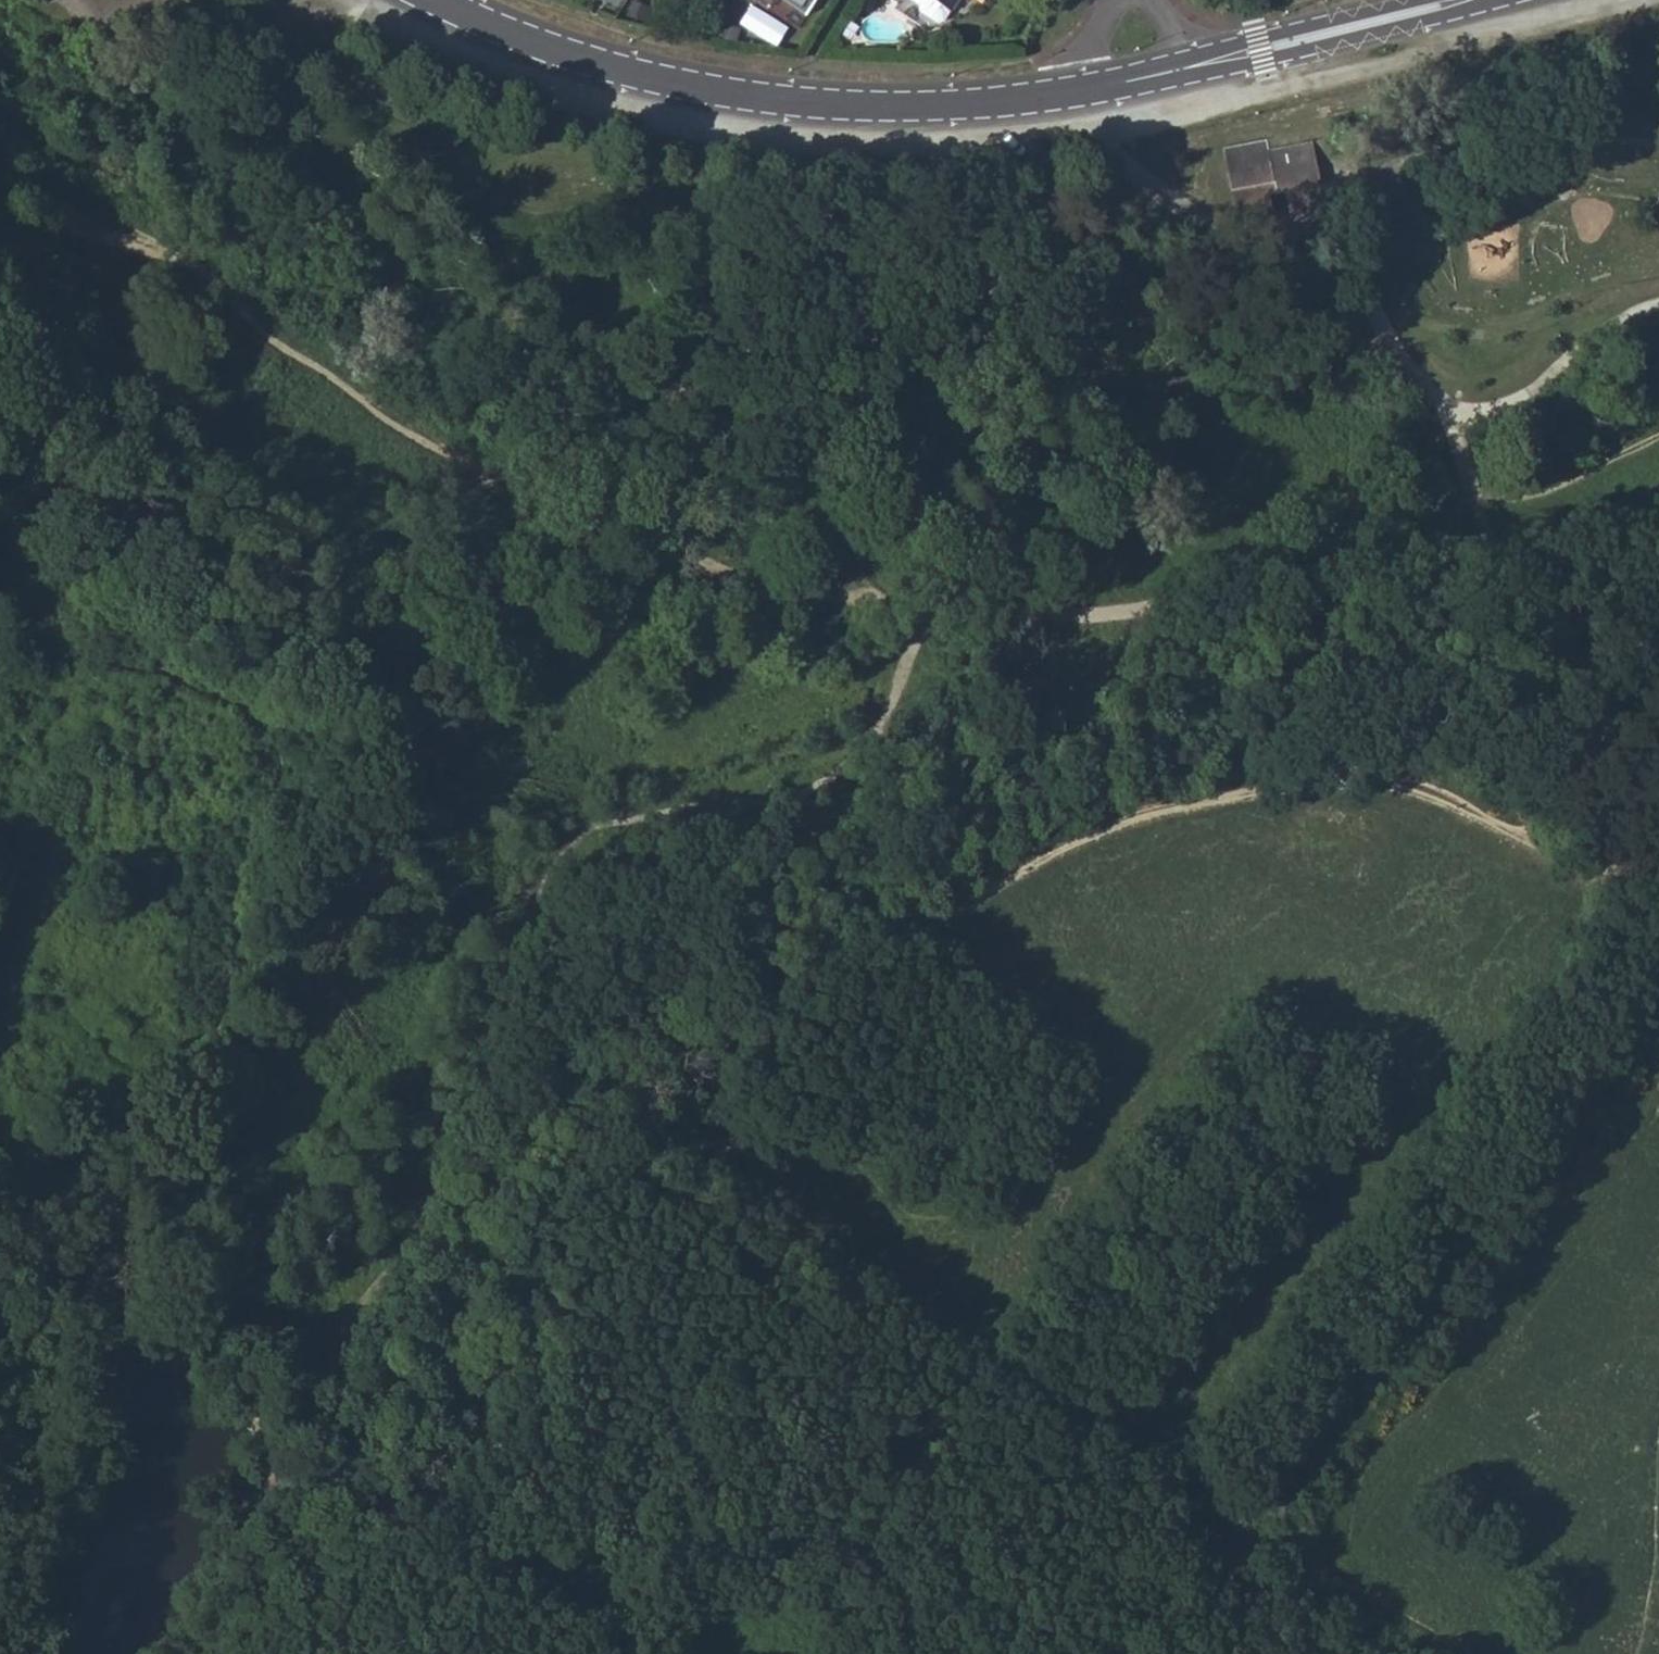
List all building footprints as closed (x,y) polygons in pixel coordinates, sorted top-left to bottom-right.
[(804,16),(815,0),(781,0),(804,16)] [(938,26),(948,12),(930,0),(906,0),(918,8),(920,15),(938,26)] [(948,12),(956,0),(930,0),(948,12)] [(1320,188),(1312,146),(1266,154),(1264,140),(1219,151),(1228,194),(1234,221),(1269,226),(1263,200),(1274,197),(1320,188)]
